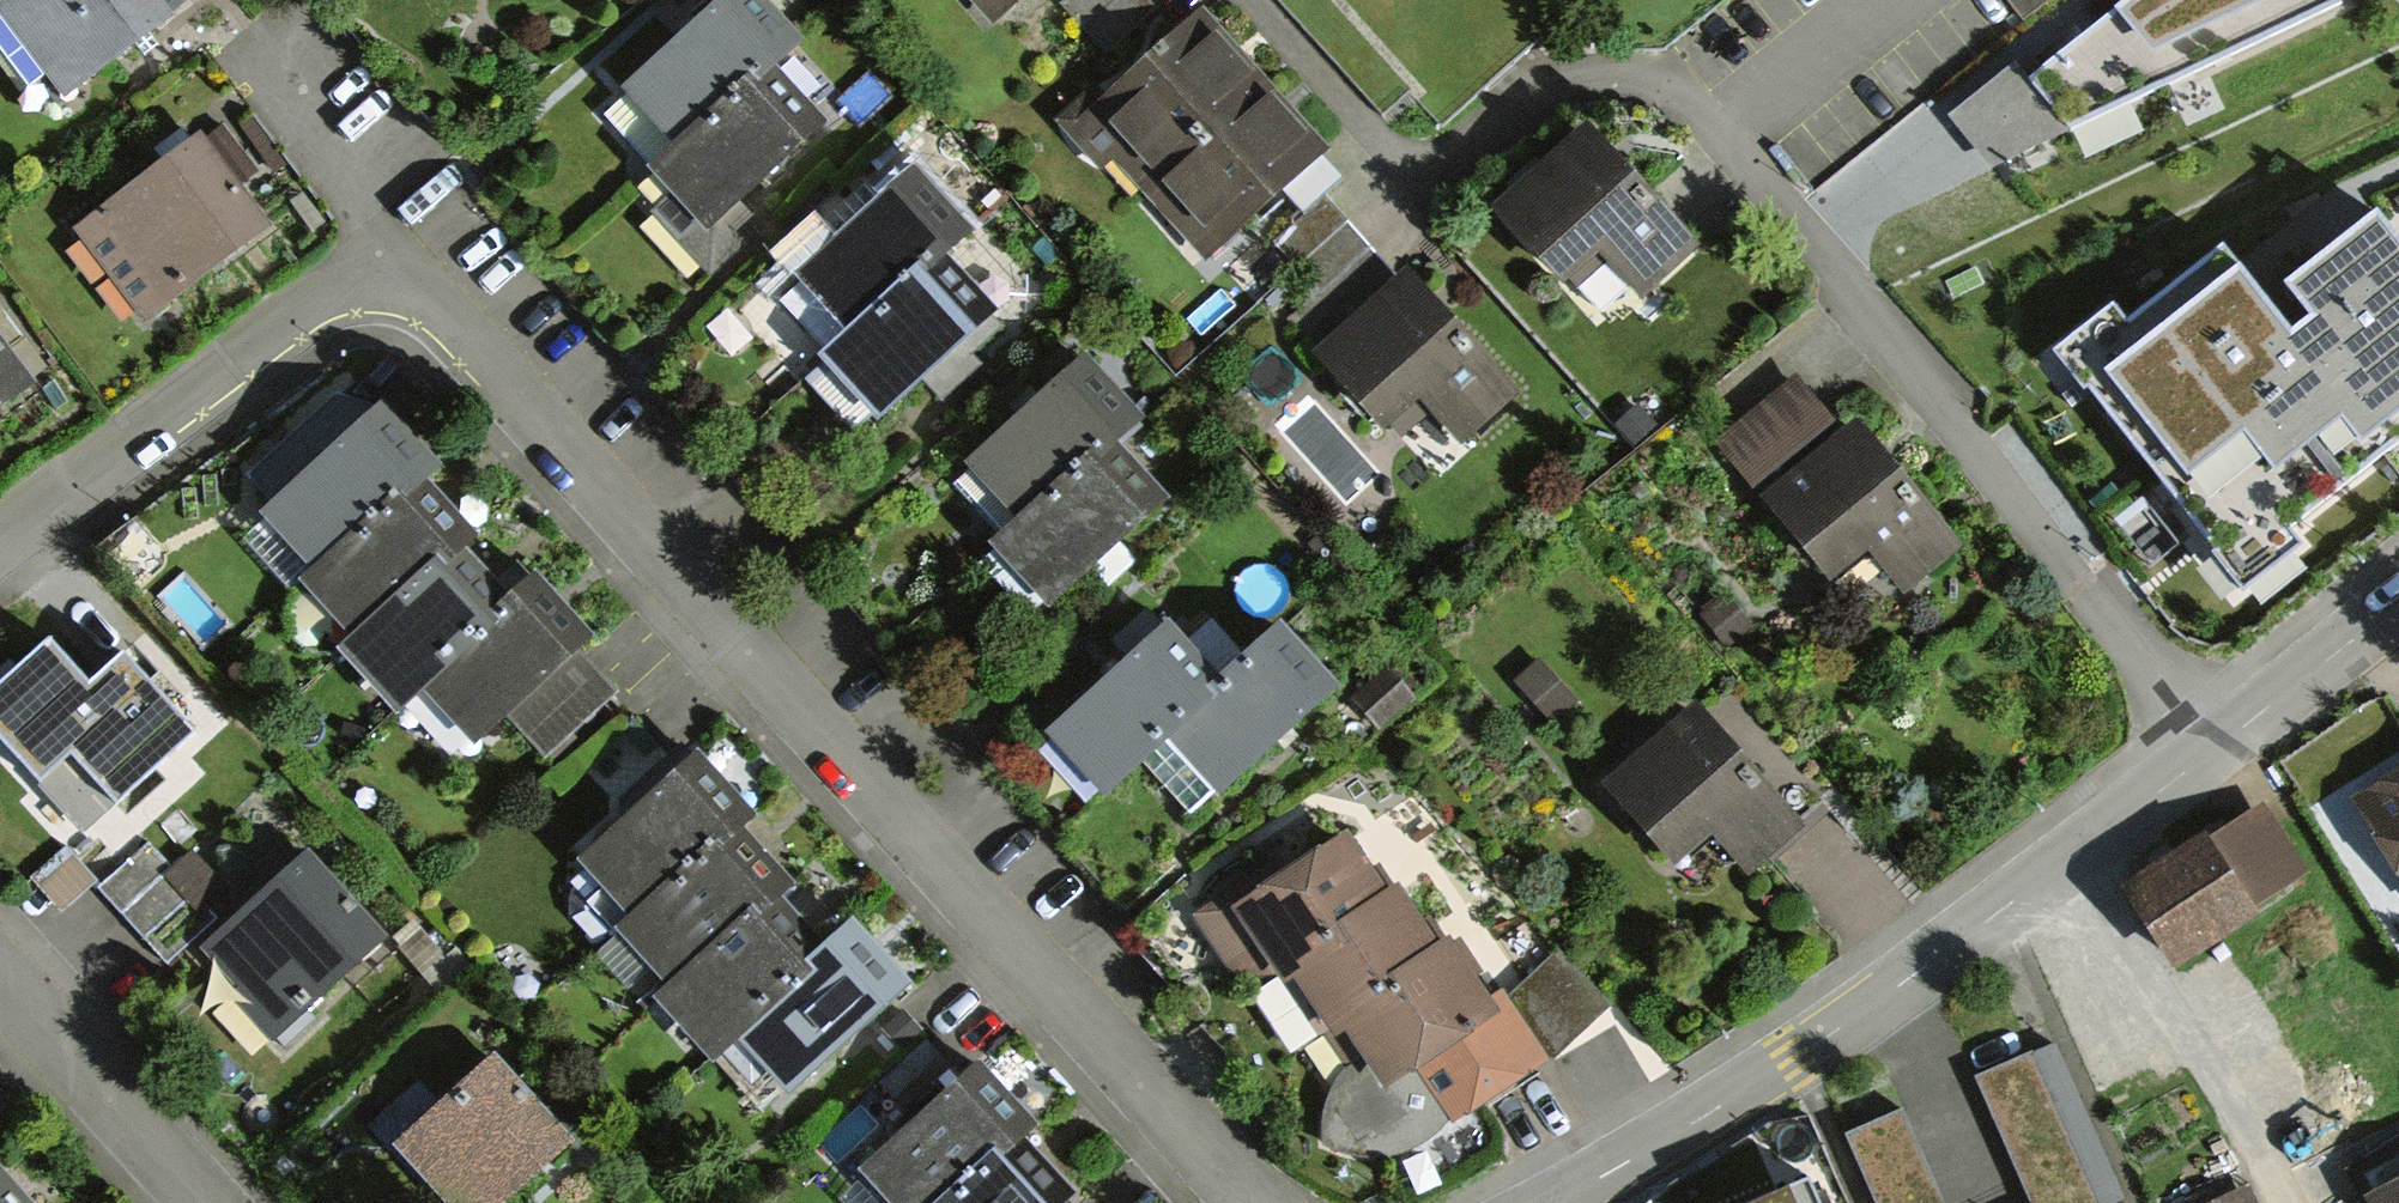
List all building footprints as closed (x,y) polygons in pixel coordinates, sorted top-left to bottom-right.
[(63,97),(193,0),(0,0),(0,13),(63,97)] [(614,82),(670,139),(781,32),(750,0),(699,0),(614,82)] [(994,20),(1016,0),(975,0),(994,20)] [(1148,0),(1063,0),(1058,4),(1104,56),(1156,10),(1148,0)] [(2011,14),(2029,0),(1999,0),(2011,14)] [(2025,78),(2067,131),(2344,0),(2123,0),(2025,78)] [(1115,159),(1140,188),(1266,75),(1201,4),(1133,65),(1123,54),(1054,117),(1102,170),(1115,159)] [(757,58),(646,165),(671,191),(648,212),(700,266),(747,222),(725,199),(813,115),(757,58)] [(1987,165),(2067,131),(2025,78),(2011,62),(1944,114),(1987,165)] [(1204,258),(1330,145),(1266,75),(1140,188),(1204,258)] [(1587,121),(1491,210),(1570,295),(1605,263),(1640,301),(1702,245),(1587,121)] [(272,225),(201,132),(73,229),(144,322),(272,225)] [(881,185),(782,272),(835,332),(905,270),(934,245),(881,185)] [(1351,225),(1327,197),(1255,260),(1279,288),(1351,225)] [(1351,225),(1279,288),(1320,334),(1392,271),(1351,225)] [(2064,362),(2245,593),(2297,552),(2283,534),(2398,444),(2398,257),(2377,230),(2290,298),(2317,332),(2293,351),(2224,264),(2124,342),(2111,325),(2064,362)] [(959,330),(905,270),(835,332),(813,351),(867,412),(959,330)] [(1404,270),(1316,350),(1397,438),(1431,408),(1462,442),(1516,393),(1404,270)] [(0,348),(0,385),(18,371),(0,348)] [(1075,358),(962,458),(1012,514),(1102,435),(1125,414),(1075,358)] [(1795,372),(1712,444),(1753,490),(1835,418),(1795,372)] [(368,403),(256,506),(309,563),(421,460),(368,403)] [(1630,409),(1614,423),(1631,443),(1648,429),(1630,409)] [(1855,415),(1759,500),(1830,580),(1864,550),(1905,596),(1968,541),(1855,415)] [(1156,496),(1102,435),(1012,514),(986,536),(1041,598),(1156,496)] [(461,529),(408,472),(298,572),(352,630),(461,529)] [(499,591),(449,539),(337,646),(388,698),(499,591)] [(522,572),(415,672),(470,731),(499,704),(538,745),(601,687),(564,647),(579,632),(522,572)] [(1721,583),(1692,607),(1726,647),(1755,623),(1721,583)] [(1215,685),(1225,696),(1193,724),(1242,781),(1340,696),(1281,628),(1215,685)] [(1215,685),(1168,630),(1070,714),(1128,780),(1193,724),(1225,696),(1215,685)] [(0,684),(0,737),(80,827),(188,731),(120,655),(89,684),(50,640),(0,684)] [(1525,660),(1510,673),(1547,715),(1562,702),(1525,660)] [(1373,670),(1344,695),(1372,727),(1401,702),(1373,670)] [(1682,704),(1600,776),(1672,857),(1705,828),(1733,859),(1781,816),(1682,704)] [(681,751),(571,853),(627,913),(722,824),(736,811),(681,751)] [(2348,798),(2398,883),(2398,768),(2348,798)] [(2241,803),(2119,885),(2176,969),(2298,887),(2241,803)] [(755,890),(770,876),(722,824),(627,913),(610,928),(658,980),(755,890)] [(1375,892),(1333,831),(1256,884),(1248,871),(1188,912),(1238,985),(1269,964),(1375,892)] [(167,961),(213,920),(149,849),(103,891),(167,961)] [(310,868),(215,954),(285,1031),(380,946),(310,868)] [(1333,1010),(1428,945),(1386,885),(1375,892),(1269,964),(1312,1025),(1333,1010)] [(715,1034),(809,948),(755,890),(658,980),(649,988),(703,1046),(715,1034)] [(773,1096),(895,983),(838,922),(809,948),(715,1034),(773,1096)] [(1428,945),(1333,1010),(1380,1077),(1407,1058),(1482,1005),(1435,939),(1428,945)] [(1482,1005),(1407,1058),(1451,1120),(1540,1057),(1598,1004),(1550,954),(1496,996),(1482,1005)] [(1969,1075),(2027,1202),(2097,1202),(2028,1048),(1969,1075)] [(551,1139),(476,1059),(390,1138),(452,1202),(482,1202),(551,1139)] [(969,1064),(853,1171),(883,1202),(932,1202),(1006,1135),(1021,1120),(969,1064)] [(1891,1107),(1833,1135),(1865,1202),(1936,1202),(1891,1107)] [(1060,1193),(1006,1135),(932,1202),(1049,1202),(1060,1193)] [(2347,1174),(2362,1202),(2398,1202),(2398,1147),(2347,1174)] [(0,1176),(0,1202),(24,1202),(0,1176)] [(1801,1177),(1742,1202),(1812,1202),(1801,1177)] [(2248,1187),(2212,1202),(2255,1202),(2248,1187)]
